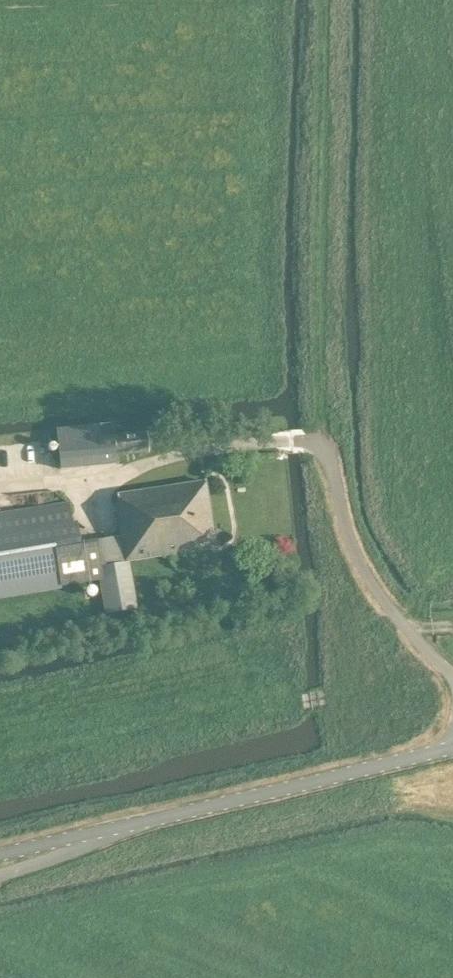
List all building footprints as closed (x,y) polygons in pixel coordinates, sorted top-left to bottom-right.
[(55,427),(60,469),(116,463),(115,455),(147,451),(145,432),(113,435),(112,421),(55,427)] [(80,542),(73,502),(0,514),(0,594),(61,584),(59,573),(97,566),(105,613),(136,608),(128,561),(216,546),(205,480),(118,494),(118,496),(117,496),(120,515),(117,516),(120,536),(95,540),(80,542)] [(18,503),(61,501),(60,491),(17,493),(18,503)]
